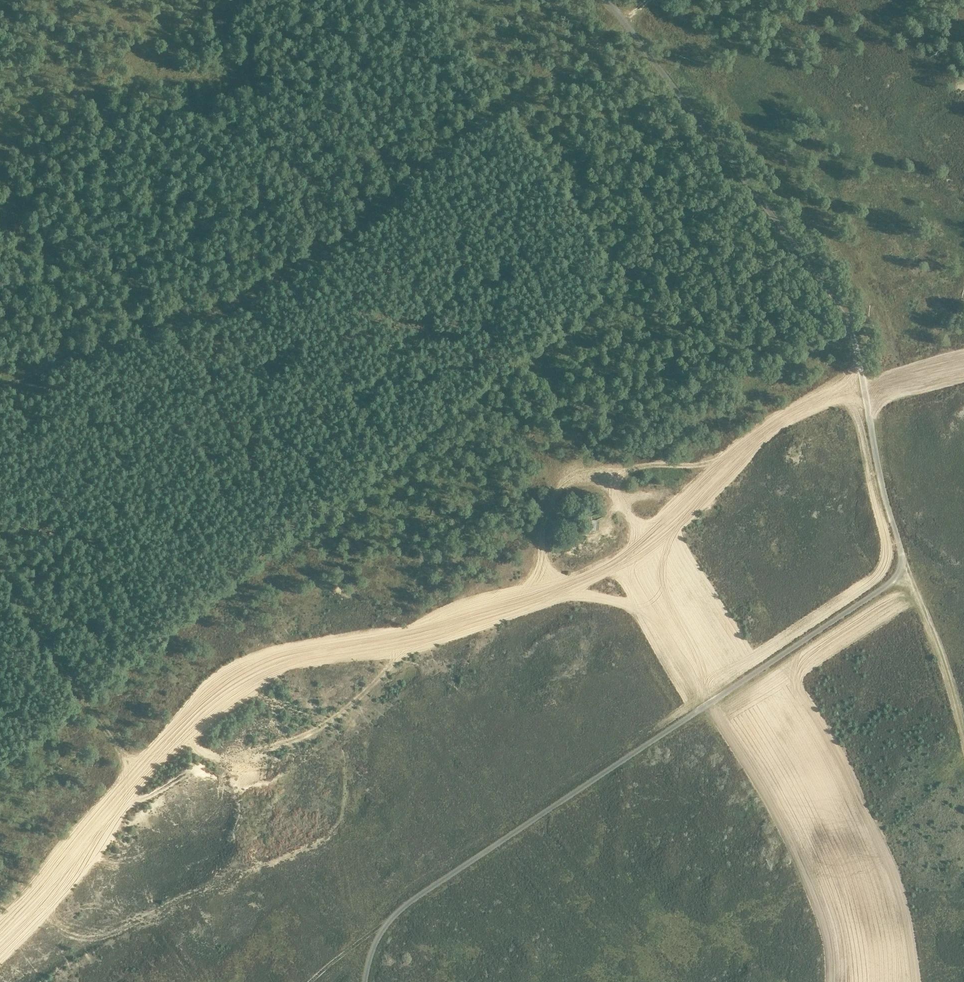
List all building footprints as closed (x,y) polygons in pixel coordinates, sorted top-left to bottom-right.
[(592,517),(587,517),(586,531),(596,532),(597,521),(592,520),(592,517)]
